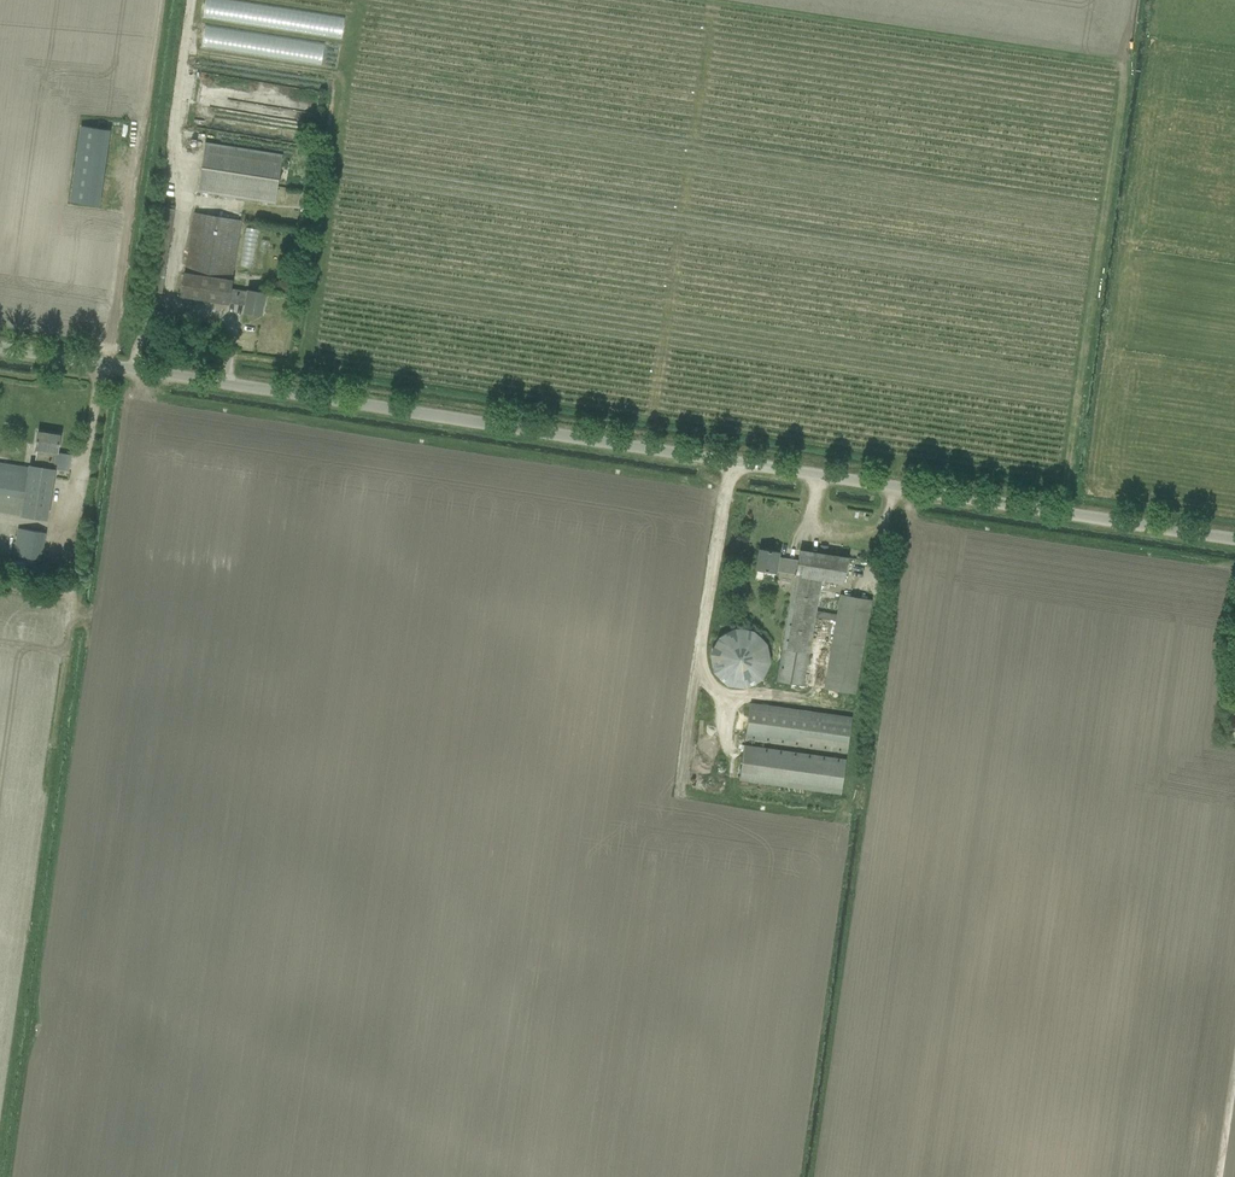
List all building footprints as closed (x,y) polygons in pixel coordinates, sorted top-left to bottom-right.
[(320,63),(323,41),(202,26),(199,48),(320,63)] [(121,130),(117,149),(128,151),(132,132),(121,130)] [(206,142),(198,192),(275,204),(283,154),(206,142)] [(311,193),(304,192),(301,207),(309,208),(311,193)] [(229,299),(231,288),(242,219),(239,219),(222,216),(193,212),(181,296),(229,303),(229,299)] [(253,266),(256,236),(245,234),(242,265),(253,266)] [(288,282),(275,280),(274,290),(286,292),(288,282)] [(231,288),(229,299),(246,302),(244,312),(261,314),(265,292),(248,289),(248,290),(231,288)] [(60,435),(38,432),(35,449),(45,450),(42,467),(29,465),(29,468),(0,463),(0,512),(47,519),(55,469),(54,469),(56,452),(58,452),(60,435)] [(11,555),(39,560),(44,532),(16,527),(11,555)] [(828,546),(820,545),(819,552),(827,553),(828,546)] [(796,574),(798,563),(778,560),(779,552),(760,548),(757,569),(776,572),(776,571),(795,574),(796,574)] [(796,574),(822,579),(844,583),(848,557),(800,550),(798,563),(796,574)] [(38,561),(15,558),(14,568),(37,572),(38,561)] [(796,574),(795,574),(776,681),(804,686),(815,617),(816,610),(822,579),(796,574)] [(836,614),(817,611),(816,610),(815,617),(835,620),(823,688),(856,694),(872,599),(840,594),(836,614)] [(772,669),(749,622),(705,643),(728,690),(772,669)] [(745,738),(847,753),(852,717),(750,703),(745,738)] [(740,780),(841,795),(846,759),(745,744),(740,780)]
